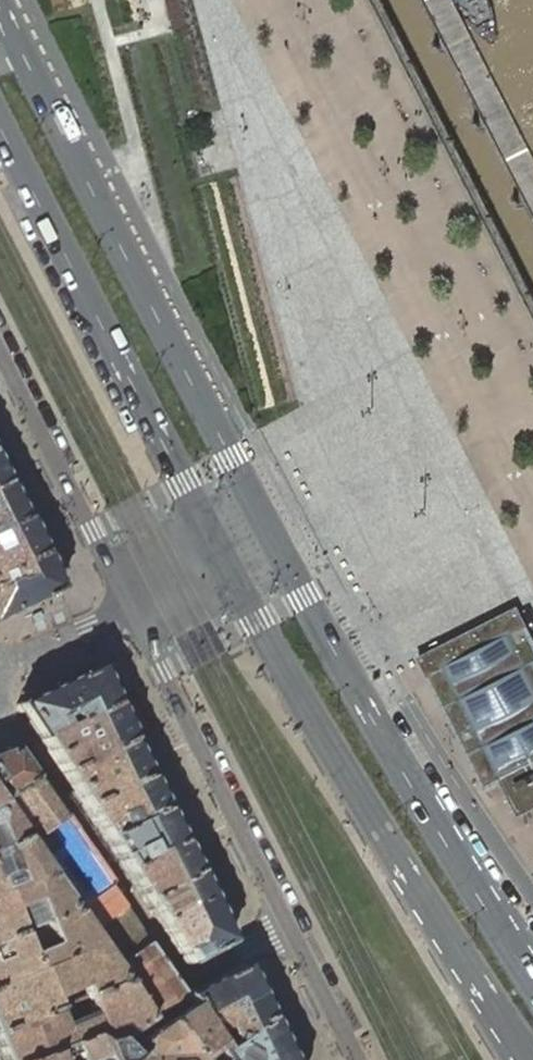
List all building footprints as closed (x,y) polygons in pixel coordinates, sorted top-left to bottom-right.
[(215,202),(250,404),(315,393),(306,346),(283,350),(278,325),(266,327),(250,234),(234,237),(227,200),(215,202)] [(0,486),(0,528),(22,516),(22,515),(19,516),(11,500),(3,484),(0,486)] [(22,516),(0,528),(0,572),(40,553),(22,516)] [(40,553),(0,572),(0,619),(22,608),(58,591),(40,553)] [(419,658),(485,787),(500,779),(518,813),(532,806),(532,640),(517,608),(419,658)] [(60,729),(112,702),(95,666),(69,679),(43,692),(60,729)] [(15,704),(38,740),(60,729),(43,692),(15,704)] [(38,740),(49,756),(121,721),(112,702),(60,729),(38,740)] [(49,756),(60,773),(130,740),(121,721),(49,756)] [(60,773),(102,837),(162,808),(129,742),(131,741),(130,740),(60,773)] [(30,779),(11,751),(9,750),(0,754),(0,799),(30,779)] [(21,843),(58,818),(30,779),(0,799),(0,814),(18,841),(21,843)] [(102,837),(124,870),(178,839),(162,808),(102,837)] [(18,841),(0,814),(0,848),(18,841)] [(68,911),(93,946),(101,957),(137,932),(58,818),(21,843),(43,875),(68,911)] [(124,870),(142,898),(194,872),(178,839),(124,870)] [(43,875),(21,843),(18,841),(0,848),(0,892),(43,875)] [(142,898),(157,921),(206,893),(194,872),(142,898)] [(68,911),(43,875),(0,892),(0,939),(68,911)] [(206,893),(157,921),(170,940),(186,965),(230,941),(219,920),(212,907),(206,893)] [(93,946),(68,911),(0,939),(0,984),(93,946)] [(101,957),(109,969),(146,943),(137,932),(101,957)] [(118,982),(145,1021),(158,1012),(182,996),(146,943),(109,969),(118,982)] [(118,982),(109,969),(101,957),(93,946),(0,984),(0,1031),(118,982)] [(241,965),(189,992),(190,993),(191,996),(190,1000),(187,1002),(198,1021),(216,1011),(217,1013),(255,993),(241,965)] [(1,1059),(28,1059),(83,1037),(95,1046),(112,1041),(113,1043),(145,1021),(118,982),(0,1031),(0,1057),(1,1059)] [(217,1052),(267,1018),(259,1001),(255,993),(217,1013),(216,1011),(198,1021),(217,1052)] [(267,1018),(217,1052),(198,1021),(187,1002),(186,1003),(187,1005),(165,1020),(192,1059),(287,1059),(267,1018)] [(165,1020),(141,1037),(138,1042),(138,1049),(129,1058),(130,1059),(129,1059),(192,1059),(165,1020)] [(130,1059),(129,1058),(113,1043),(112,1041),(95,1046),(83,1037),(28,1059),(129,1059),(130,1059)]
